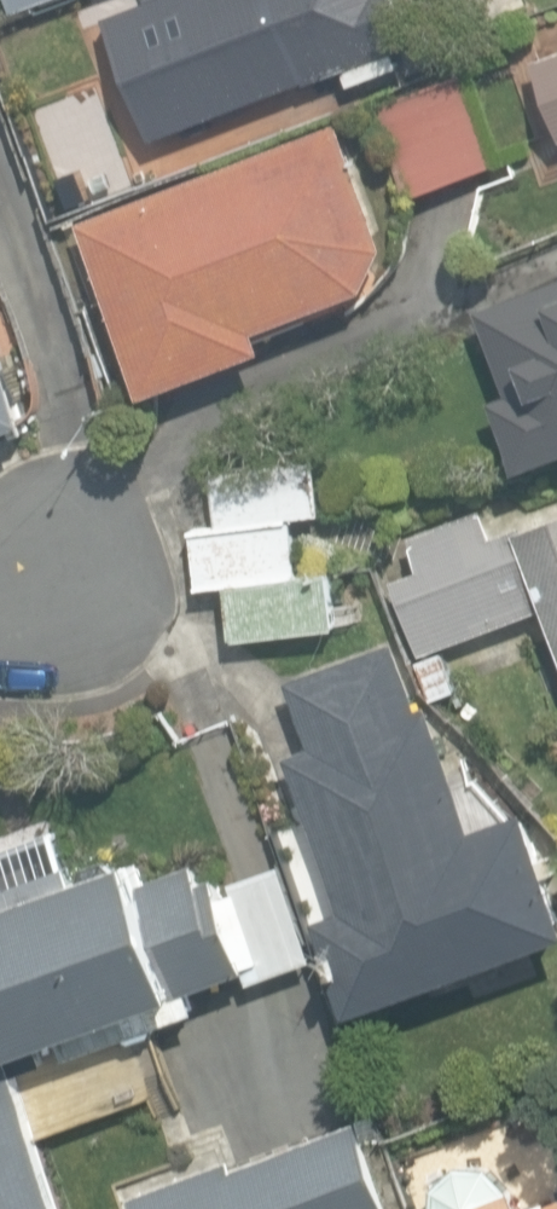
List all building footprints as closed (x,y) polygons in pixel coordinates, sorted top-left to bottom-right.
[(12,12),(46,0),(8,0),(12,12)] [(223,107),(298,78),(301,87),(344,70),(352,90),(407,68),(400,51),(416,44),(410,28),(435,18),(428,0),(182,0),(223,107)] [(536,54),(556,116),(556,47),(536,54)] [(20,102),(55,205),(155,171),(120,67),(20,102)] [(377,107),(412,200),(497,168),(495,163),(462,75),(377,107)] [(82,222),(149,396),(271,349),(263,328),(369,287),(387,245),(340,122),(82,222)] [(519,467),(556,453),(556,277),(480,306),(512,391),(493,398),(519,467)] [(28,432),(25,426),(33,423),(0,336),(0,443),(28,432)] [(229,587),(235,641),(339,634),(332,573),(299,577),(291,519),(324,515),(317,457),(211,470),(219,528),(193,531),(201,591),(229,587)] [(556,630),(556,510),(493,534),(483,507),(411,533),(424,566),(395,577),(423,652),(548,605),(556,630)] [(352,1012),(556,938),(556,882),(530,807),(478,826),(433,701),(423,704),(400,638),(290,678),(314,744),(288,753),(343,909),(318,918),(352,1012)] [(458,691),(444,652),(417,662),(431,701),(458,691)] [(13,1063),(62,1046),(67,1059),(199,1013),(192,990),(246,971),(252,987),(319,964),(283,862),(235,879),(239,893),(224,898),(217,877),(204,882),(199,867),(148,885),(137,853),(78,873),(75,862),(0,888),(0,1208),(64,1208),(13,1063)] [(346,1111),(176,1176),(186,1205),(175,1208),(384,1208),(346,1111)] [(511,1194),(488,1169),(454,1167),(431,1188),(430,1208),(515,1208),(511,1194)] [(530,1208),(556,1208),(556,1199),(530,1208)]
